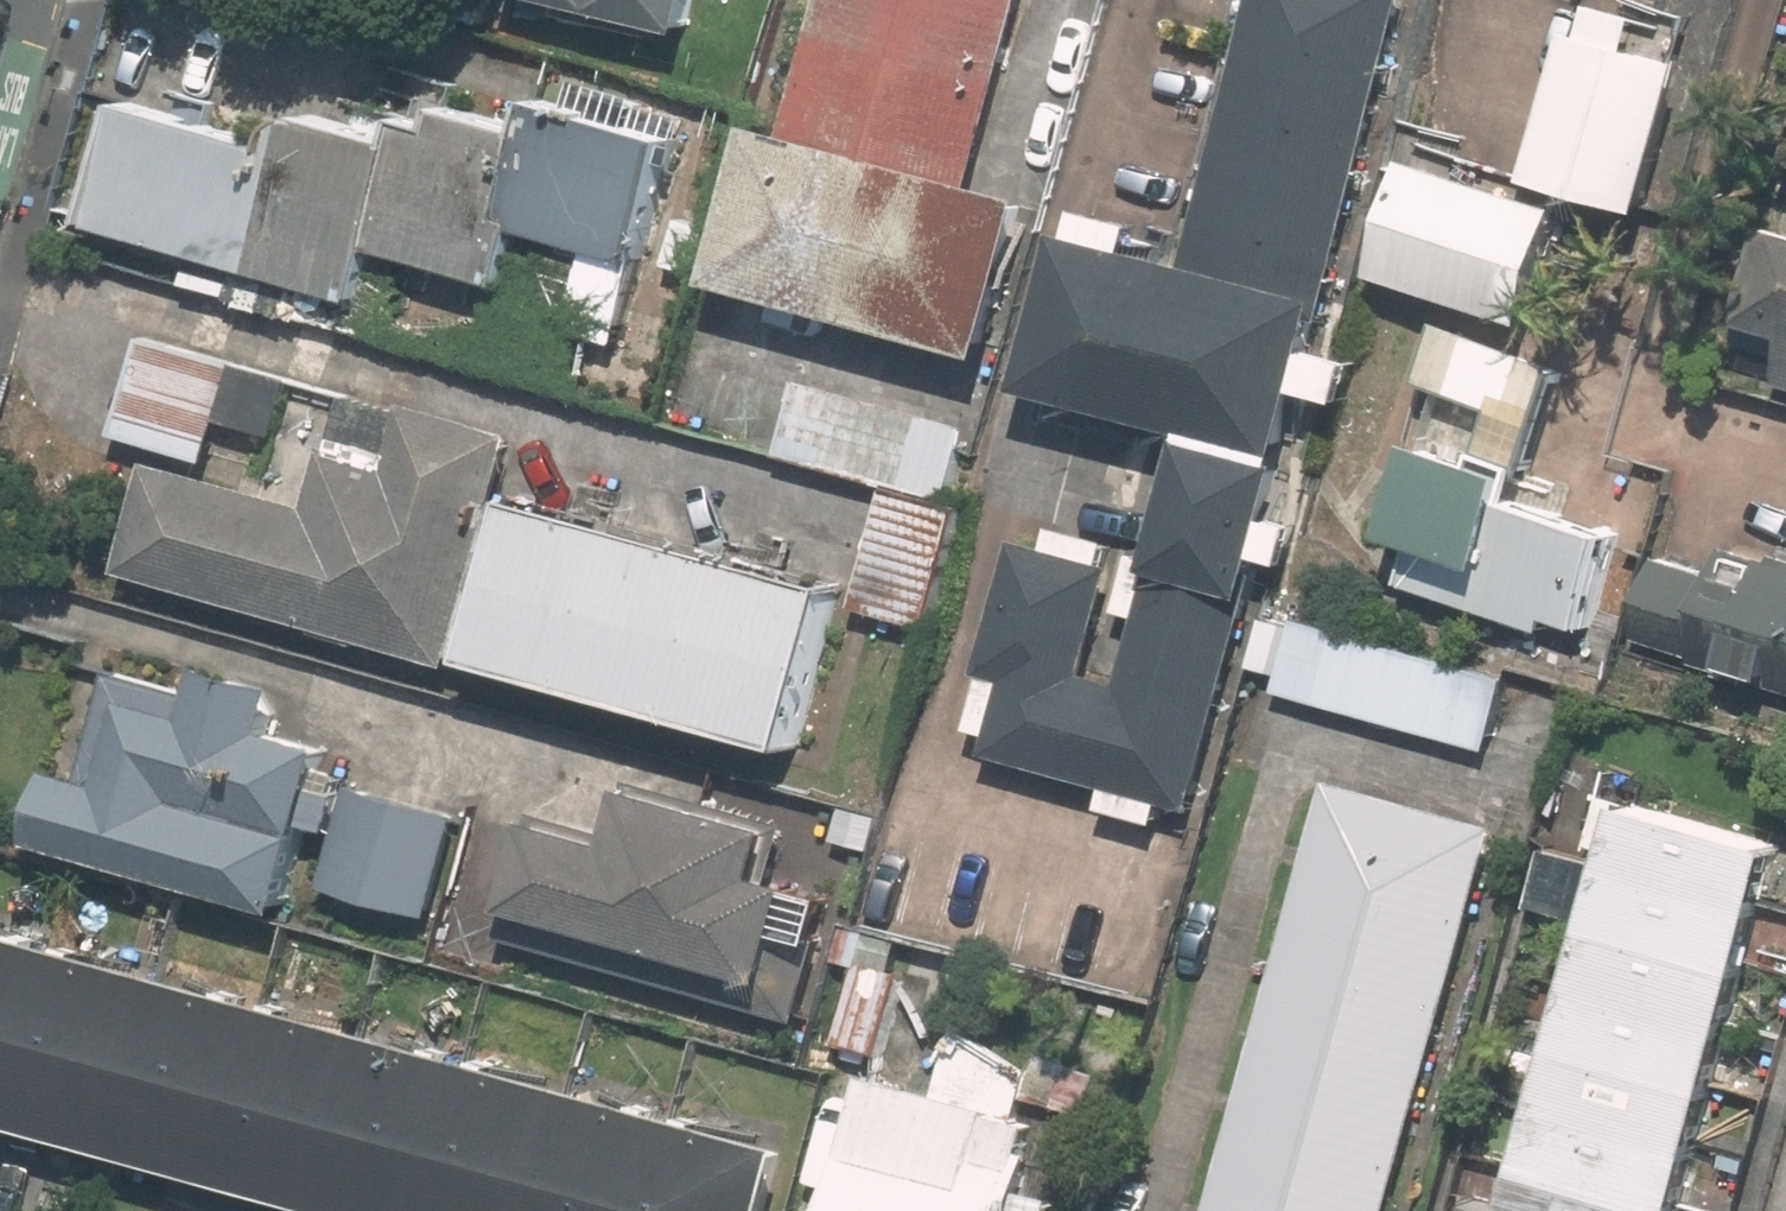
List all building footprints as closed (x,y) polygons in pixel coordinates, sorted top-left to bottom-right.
[(668,0),(489,0),(658,41),(668,0)] [(1037,0),(842,0),(809,119),(778,111),(733,274),(1010,350),(1052,196),(987,178),(1037,0)] [(1429,0),(1271,0),(1205,250),(1158,238),(1164,215),(1099,199),(1052,378),(1215,421),(1179,556),(1156,550),(1141,608),(1155,612),(1139,673),(1105,664),(1138,539),(1071,521),(1066,542),(1035,534),(985,724),(1011,731),(1006,749),(1127,781),(1120,808),(1165,820),(1171,797),(1218,810),(1429,0)] [(1676,204),(1718,44),(1668,32),(1676,3),(1663,0),(1619,0),(1614,22),(1596,18),(1556,173),(1676,204)] [(324,86),(307,144),(141,95),(106,215),(381,296),(395,249),(530,289),(550,220),(672,256),(708,134),(569,93),(559,128),(479,105),(472,130),(324,86)] [(1564,314),(1596,201),(1421,151),(1388,264),(1564,314)] [(1781,208),(1752,312),(1785,321),(1785,209),(1781,208)] [(1596,645),(1640,519),(1546,486),(1594,352),(1468,308),(1433,407),(1447,412),(1409,518),(1438,529),(1419,582),(1596,645)] [(292,433),(310,367),(150,323),(121,429),(228,458),(239,418),(292,433)] [(987,424),(804,377),(783,459),(898,488),(966,505),(987,424)] [(469,657),(527,434),(370,392),(340,505),(161,458),(132,568),(469,657)] [(935,626),(966,505),(898,488),(868,608),(935,626)] [(865,576),(545,489),(501,653),(821,739),(865,576)] [(1749,535),(1737,578),(1660,556),(1637,636),(1785,679),(1785,546),(1749,535)] [(1501,746),(1522,669),(1310,611),(1289,689),(1501,746)] [(76,754),(55,833),(305,900),(351,729),(294,713),(303,681),(225,660),(216,692),(125,667),(100,760),(76,754)] [(448,914),(479,811),(363,776),(332,880),(448,914)] [(1513,827),(1344,778),(1218,1210),(1402,1210),(1513,827)] [(550,802),(515,930),(818,1013),(853,884),(798,869),(811,823),(652,780),(640,826),(550,802)] [(1645,785),(1525,1210),(1713,1210),(1785,952),(1785,825),(1645,785)] [(812,1139),(0,911),(0,1106),(373,1210),(792,1210),(812,1139)] [(846,1034),(895,1048),(914,977),(924,941),(875,927),(846,1034)] [(1069,1106),(886,1061),(849,1210),(1064,1210),(1069,1188),(1050,1183),(1069,1106)]
